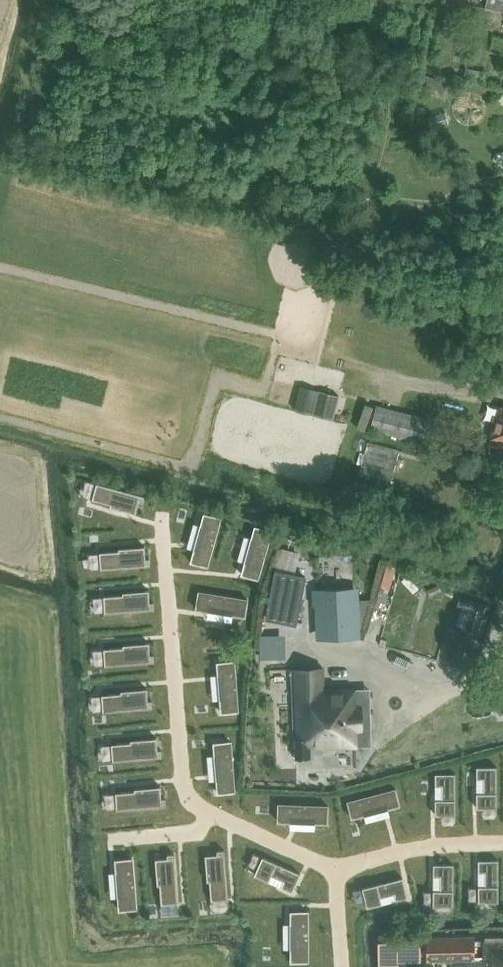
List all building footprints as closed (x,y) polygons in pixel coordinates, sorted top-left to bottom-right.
[(502,10),(502,0),(487,0),(485,6),(502,10)] [(339,396),(300,386),(294,409),(333,418),(339,396)] [(378,402),(372,425),(421,439),(428,416),(378,402)] [(502,449),(502,408),(500,407),(488,445),(502,449)] [(147,481),(90,468),(82,503),(139,516),(147,481)] [(224,504),(193,497),(179,560),(209,567),(224,504)] [(241,508),(223,572),(261,582),(279,518),(241,508)] [(145,535),(97,538),(100,574),(148,571),(145,535)] [(276,570),(265,619),(297,625),(307,576),(276,570)] [(149,582),(101,585),(103,616),(151,613),(149,582)] [(355,638),(353,588),(320,589),(322,639),(355,638)] [(198,591),(195,608),(246,617),(249,600),(198,591)] [(475,601),(466,631),(482,636),(490,605),(475,601)] [(374,605),(368,622),(380,626),(386,609),(374,605)] [(146,633),(101,637),(103,669),(149,665),(146,633)] [(241,658),(209,660),(212,717),(245,715),(241,658)] [(361,729),(360,706),(355,706),(354,688),(323,689),(322,667),(292,669),(295,739),(296,758),(311,758),(310,747),(322,747),(325,751),(334,751),(336,746),(356,746),(355,729),(361,729)] [(146,679),(101,682),(104,715),(149,713),(146,679)] [(237,727),(214,729),(219,792),(242,790),(237,727)] [(159,728),(110,733),(112,766),(162,761),(159,728)] [(497,760),(476,760),(476,813),(497,813),(497,760)] [(455,770),(433,770),(433,819),(454,820),(455,770)] [(162,774),(113,777),(115,813),(164,810),(162,774)] [(397,788),(346,799),(352,824),(403,813),(397,788)] [(277,794),(276,824),(328,825),(329,795),(277,794)] [(173,842),(153,843),(156,903),(176,903),(173,842)] [(224,842),(205,843),(209,902),(228,901),(224,842)] [(133,847),(114,848),(118,909),(136,908),(133,847)] [(301,869),(256,852),(247,876),(292,893),(301,869)] [(498,860),(479,859),(479,900),(498,900),(498,860)] [(454,864),(434,864),(434,906),(454,906),(454,864)] [(402,877),(363,887),(368,906),(407,896),(402,877)] [(99,918),(115,919),(116,888),(100,888),(99,918)] [(288,915),(290,964),(311,964),(310,914),(288,915)] [(283,922),(261,926),(263,938),(285,934),(283,922)] [(487,935),(487,966),(502,966),(502,935),(487,935)] [(428,958),(476,958),(476,936),(428,936),(428,958)] [(397,961),(421,961),(421,939),(397,939),(397,942),(378,942),(378,958),(397,958),(397,961)]
